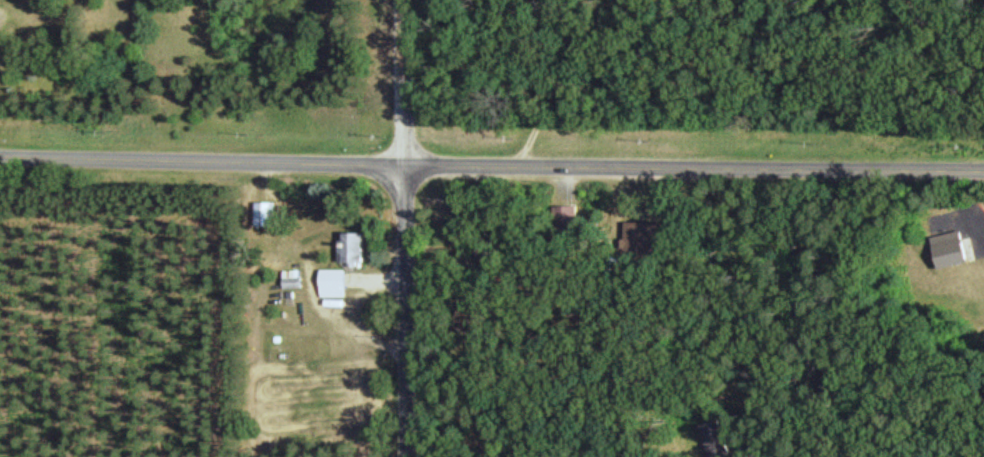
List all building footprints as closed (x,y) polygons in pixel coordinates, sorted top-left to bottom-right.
[(262,225),(282,225),(282,200),(262,200),(262,225)] [(582,203),(568,203),(568,231),(582,231),(582,203)] [(661,222),(649,221),(648,238),(660,239),(661,222)] [(967,228),(937,236),(946,268),(975,260),(967,228)] [(346,230),(346,262),(371,262),(371,230),(346,230)] [(352,295),(352,267),(326,267),(326,295),(352,295)] [(292,280),(292,286),(308,286),(308,276),(297,276),(297,280),(292,280)] [(725,419),(704,424),(712,456),(717,456),(733,454),(725,419)]
